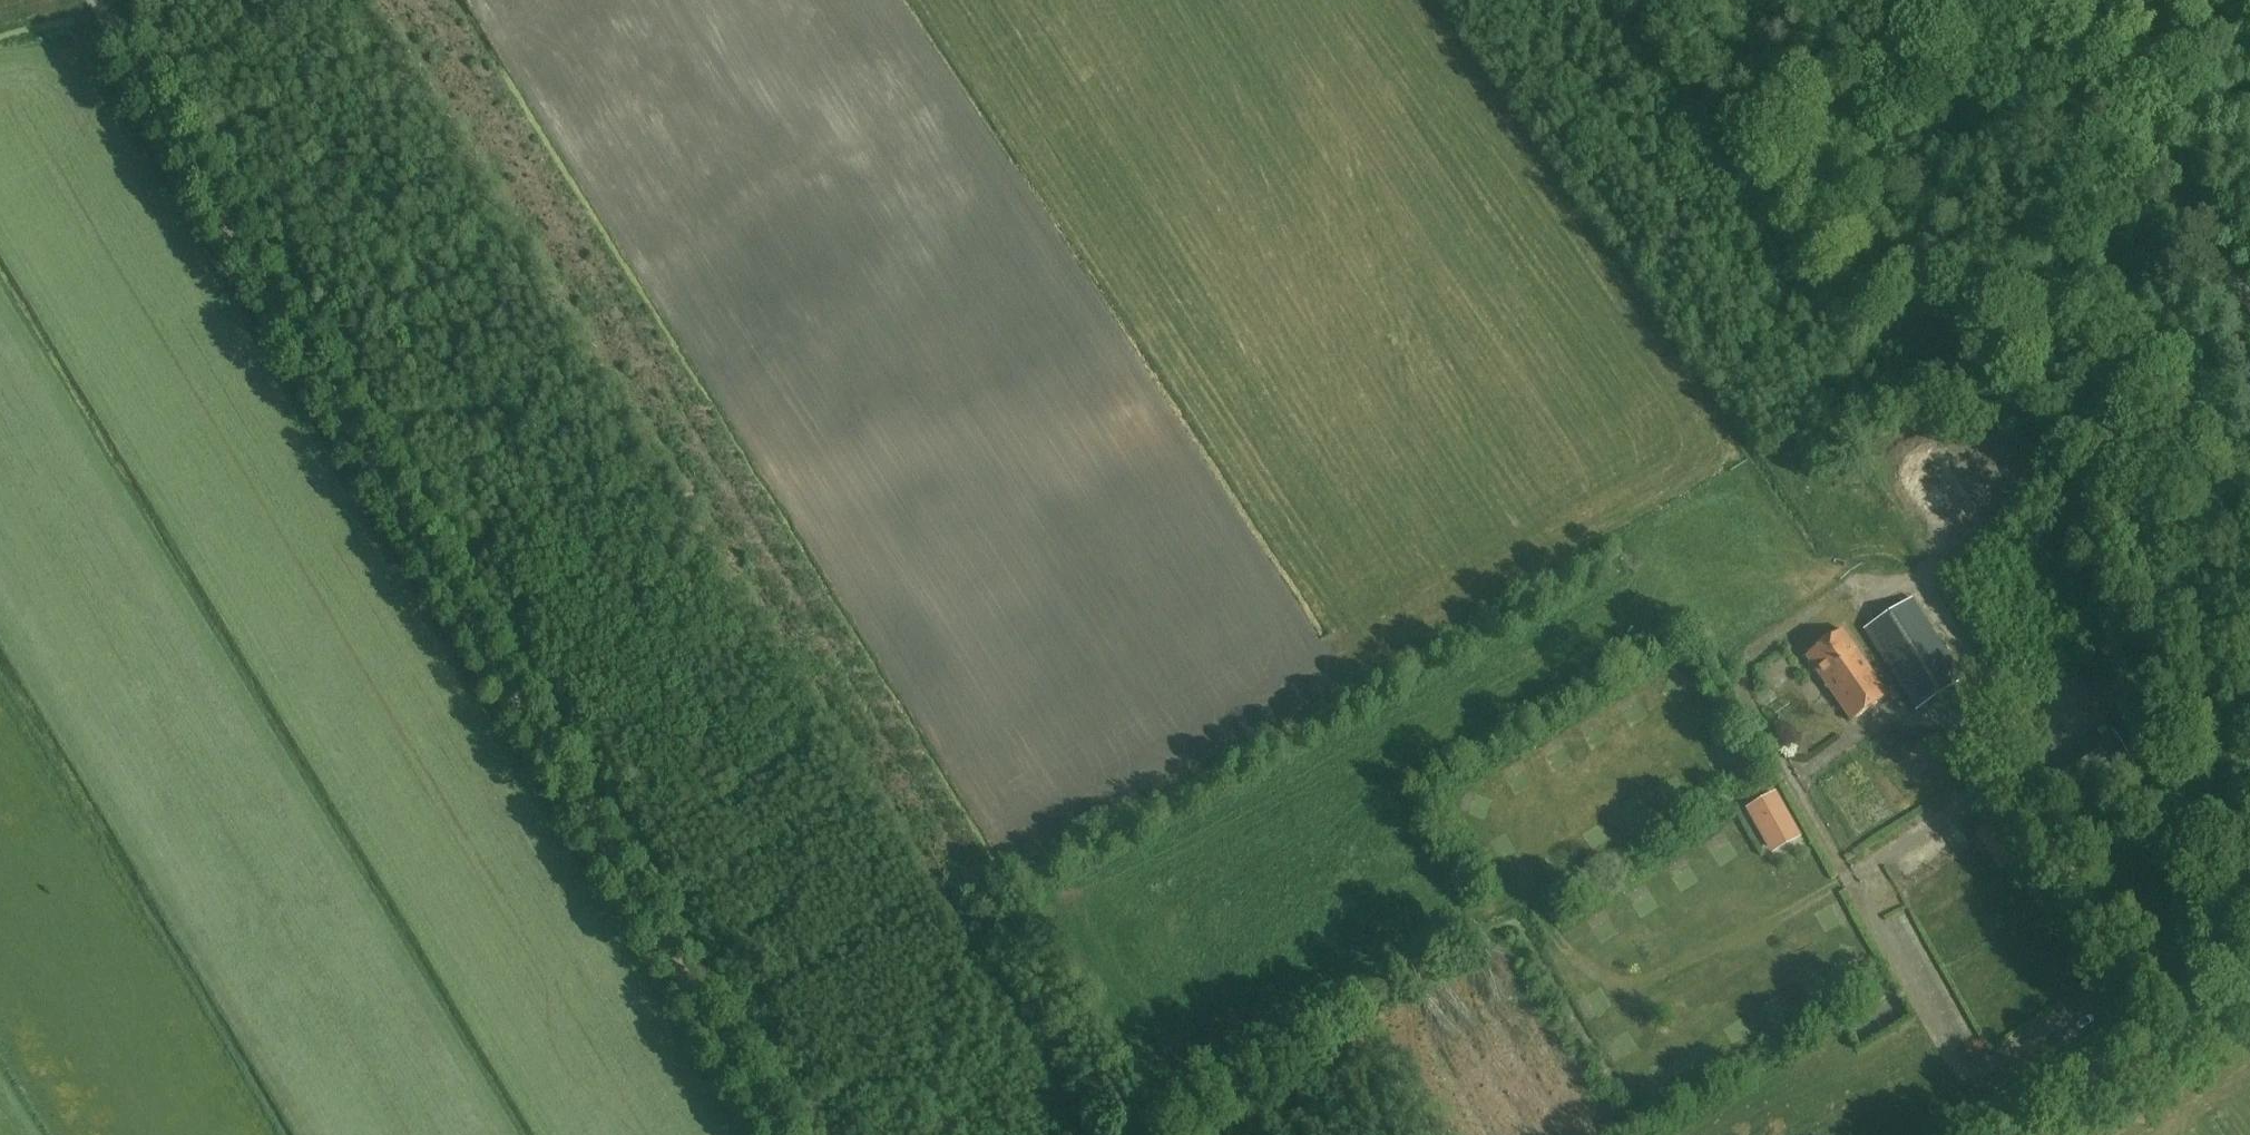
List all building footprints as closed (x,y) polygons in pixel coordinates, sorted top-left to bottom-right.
[(1900,475),(1900,478),(1900,480),(1901,483),(1901,485),(1902,487),(1902,490),(1903,492),(1904,494),(1906,496),(1907,498),(1909,500),(1910,502),(1912,503),(1914,505),(1918,507),(1920,508),(1922,509),(1925,510),(1930,511),(1933,511),(1937,511),(1940,510),(1942,510),(1947,508),(1951,506),(1955,503),(1957,501),(1958,499),(1960,498),(1961,496),(1962,493),(1963,491),(1964,489),(1965,487),(1965,484),(1966,482),(1966,480),(1966,477),(1966,475),(1965,472),(1965,470),(1964,468),(1963,465),(1962,463),(1961,461),(1960,459),(1957,455),(1955,454),(1951,451),(1947,448),(1945,447),(1942,447),(1938,446),(1933,445),(1930,446),(1926,446),(1923,447),(1921,448),(1917,450),(1915,451),(1911,454),(1909,456),(1908,458),(1906,460),(1905,462),(1904,464),(1903,466),(1902,468),(1901,471),(1901,473),(1900,475)] [(1911,598),(1864,628),(1916,710),(1964,680),(1911,598)] [(1852,721),(1888,695),(1843,630),(1806,656),(1852,721)] [(2058,740),(2090,728),(2075,687),(2042,700),(2058,740)] [(2068,826),(2141,779),(2111,731),(2038,779),(2068,826)] [(1809,741),(1794,738),(1791,752),(1806,754),(1809,741)] [(1802,836),(1776,791),(1746,808),(1771,853),(1802,836)] [(2029,851),(2002,810),(1974,828),(2001,869),(2029,851)] [(1828,908),(1834,927),(1846,923),(1839,904),(1828,908)] [(1858,951),(1850,961),(1862,972),(1871,962),(1858,951)]
